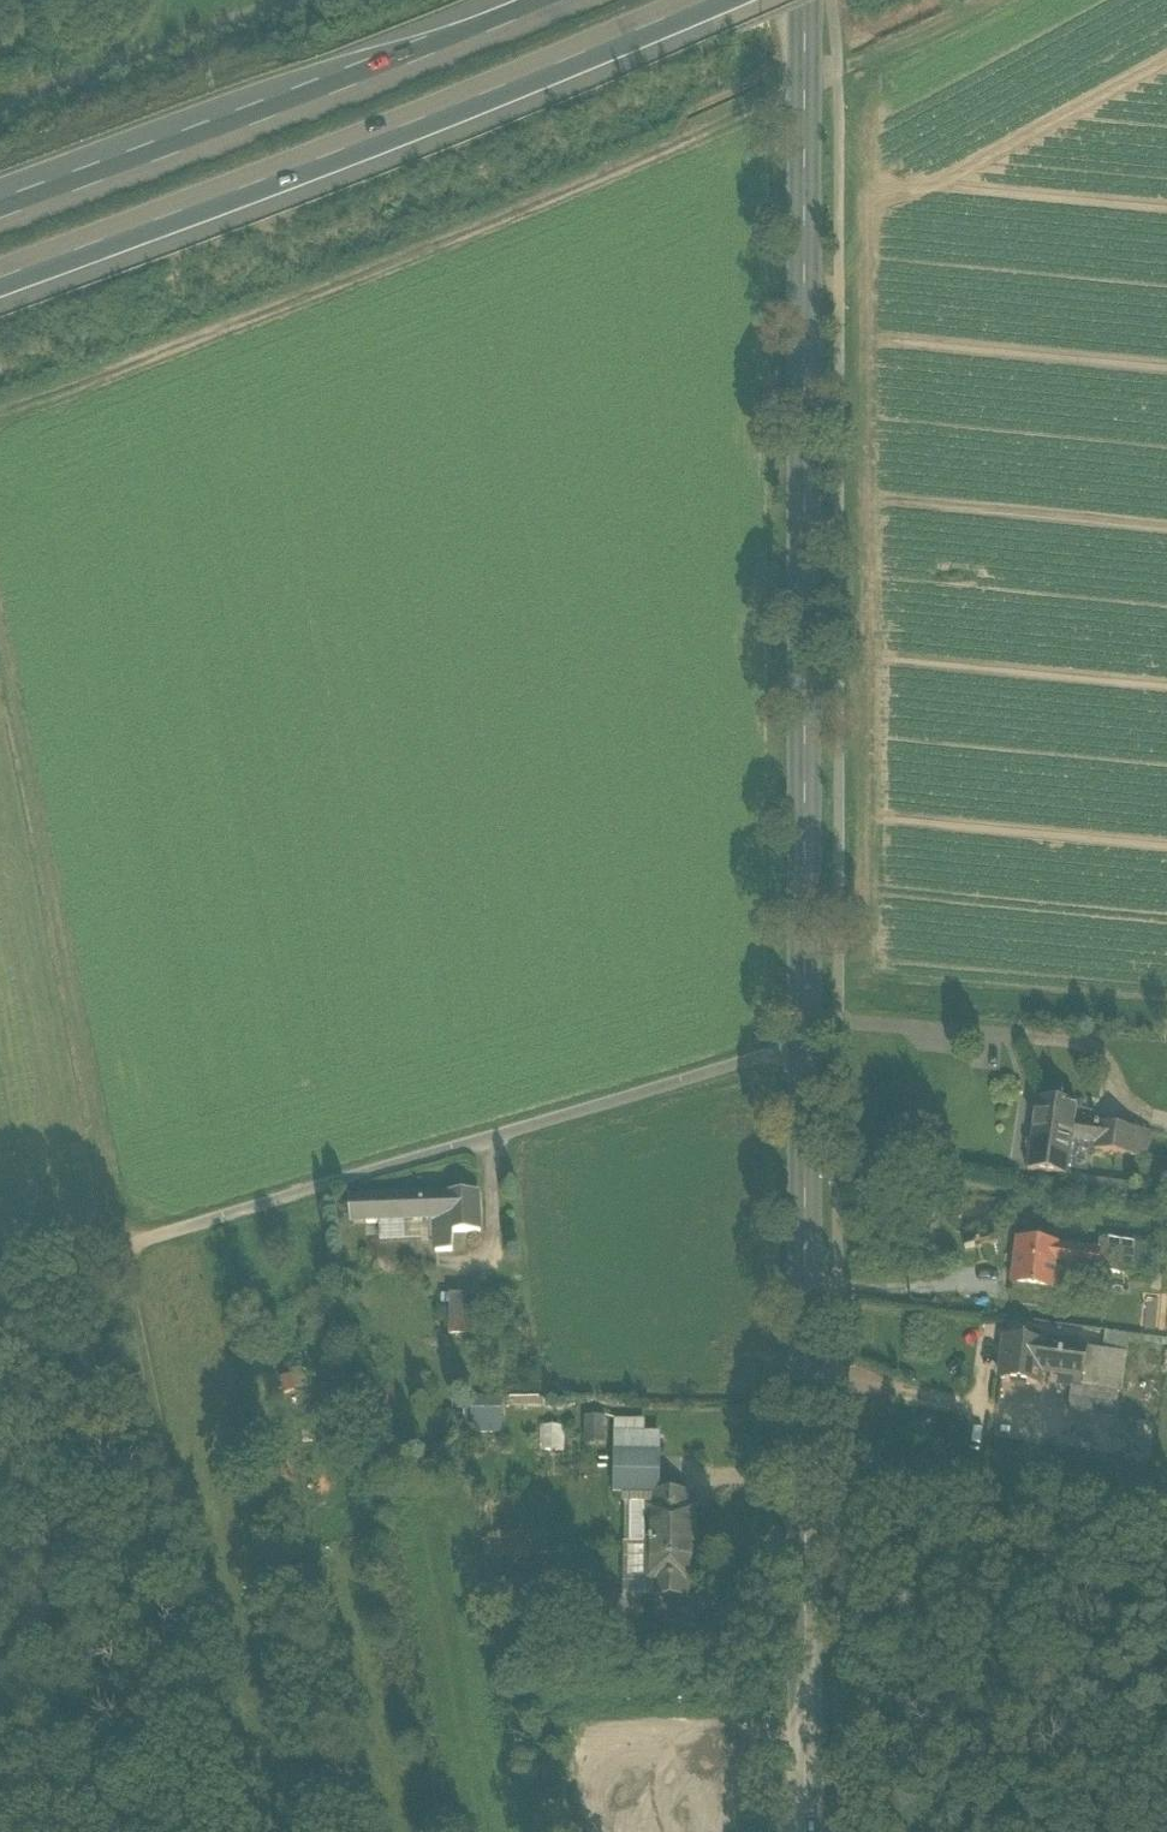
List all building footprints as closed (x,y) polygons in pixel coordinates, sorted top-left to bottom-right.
[(1077,1109),(1037,1103),(1027,1173),(1066,1179),(1072,1143),(1075,1122),(1077,1109)] [(1151,1133),(1075,1122),(1072,1143),(1095,1146),(1094,1153),(1147,1161),(1151,1133)] [(479,1193),(445,1194),(446,1221),(447,1234),(453,1233),(453,1234),(480,1232),(479,1193)] [(445,1194),(378,1197),(380,1224),(435,1221),(446,1221),(445,1194)] [(365,1197),(349,1198),(351,1225),(367,1224),(365,1197)] [(378,1197),(365,1197),(367,1224),(380,1224),(378,1197)] [(446,1221),(435,1221),(436,1252),(452,1252),(453,1234),(453,1233),(447,1234),(446,1221)] [(1121,1244),(1099,1241),(1098,1252),(1058,1247),(1055,1266),(1056,1267),(1072,1269),(1118,1275),(1121,1244)] [(1058,1247),(1018,1242),(1012,1286),(1053,1291),(1056,1267),(1055,1266),(1058,1247)] [(1072,1269),(1056,1267),(1053,1291),(1012,1286),(1010,1304),(1066,1311),(1072,1269)] [(485,1297),(450,1296),(449,1321),(484,1322),(485,1297)] [(484,1322),(449,1321),(449,1335),(452,1336),(469,1336),(484,1336),(484,1322)] [(1106,1333),(1105,1349),(1126,1350),(1126,1333),(1106,1333)] [(469,1336),(452,1336),(452,1346),(469,1346),(469,1336)] [(1087,1350),(1005,1339),(1000,1381),(1037,1386),(1039,1370),(1062,1374),(1060,1386),(1072,1388),(1072,1386),(1077,1387),(1080,1366),(1085,1367),(1087,1350)] [(1102,1352),(1087,1350),(1085,1367),(1080,1366),(1077,1387),(1097,1389),(1097,1388),(1102,1353),(1102,1352)] [(1124,1356),(1102,1353),(1097,1388),(1118,1391),(1123,1357),(1124,1357),(1124,1356)] [(1118,1391),(1097,1388),(1097,1389),(1077,1387),(1072,1386),(1072,1388),(1069,1412),(1115,1418),(1118,1391)] [(497,1432),(497,1396),(466,1395),(465,1431),(497,1432)] [(600,1443),(601,1415),(581,1414),(580,1443),(600,1443)] [(563,1449),(563,1423),(538,1423),(538,1449),(563,1449)] [(615,1454),(658,1454),(659,1432),(615,1432),(615,1454)] [(654,1494),(658,1494),(658,1454),(615,1454),(615,1495),(632,1496),(654,1496),(654,1494)] [(658,1494),(654,1494),(654,1496),(654,1509),(648,1509),(648,1545),(694,1545),(694,1509),(688,1509),(688,1494),(658,1494)] [(654,1509),(654,1496),(632,1496),(632,1545),(648,1545),(648,1509),(654,1509)] [(648,1545),(632,1545),(631,1595),(646,1595),(653,1596),(653,1581),(648,1581),(648,1545)] [(694,1545),(648,1545),(648,1581),(653,1581),(653,1596),(688,1596),(688,1581),(693,1581),(694,1545)] [(610,1594),(610,1618),(646,1616),(646,1595),(631,1595),(610,1594)]
